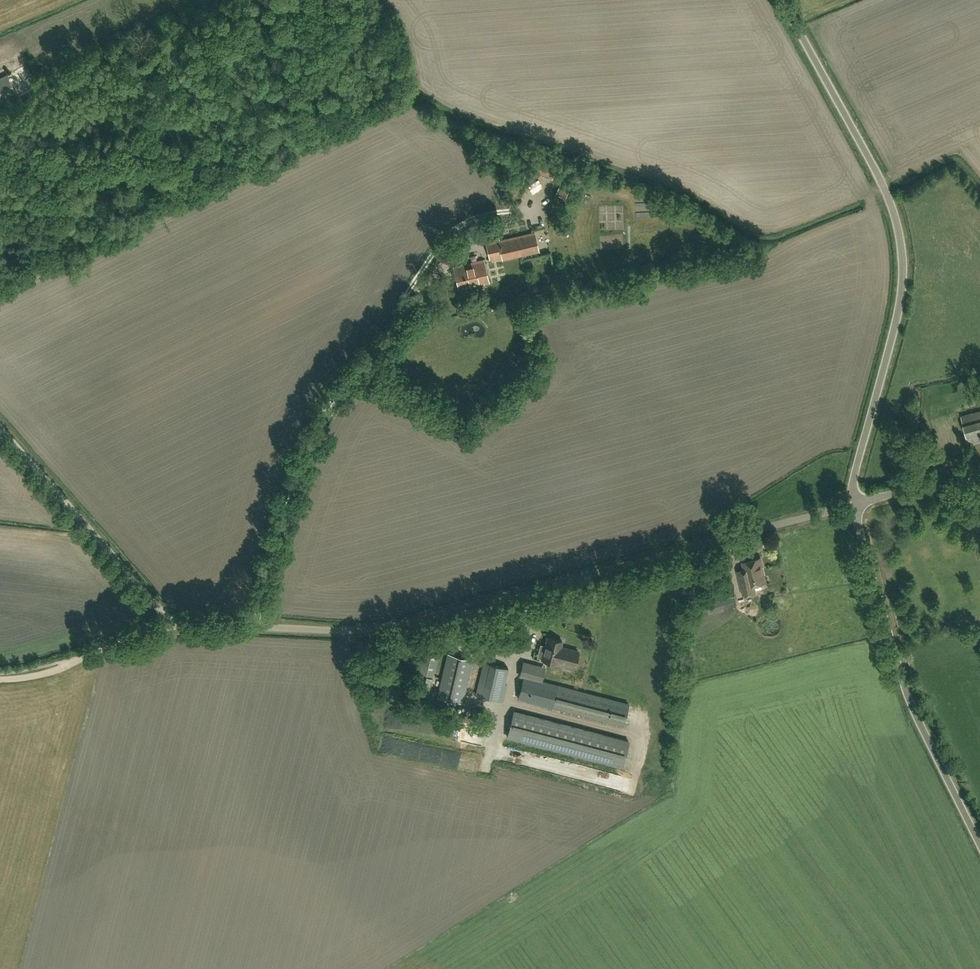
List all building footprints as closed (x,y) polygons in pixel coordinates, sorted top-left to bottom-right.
[(0,79),(0,105),(17,96),(7,75),(0,79)] [(557,166),(541,161),(537,173),(552,179),(557,166)] [(570,186),(560,182),(557,189),(568,193),(570,186)] [(503,259),(538,251),(534,233),(499,241),(499,239),(486,241),(490,257),(502,254),(503,259)] [(459,289),(488,282),(483,261),(454,267),(459,289)] [(979,441),(979,411),(962,416),(969,444),(979,441)] [(758,584),(765,582),(762,567),(763,567),(761,558),(743,562),(745,570),(738,572),(744,595),(760,591),(758,584)] [(708,608),(737,601),(734,587),(704,594),(708,608)] [(545,646),(540,645),(538,653),(543,654),(542,659),(556,663),(562,641),(547,638),(545,646)] [(433,676),(439,654),(425,650),(418,672),(433,676)] [(462,703),(472,660),(448,654),(438,697),(462,703)] [(504,683),(508,668),(483,662),(476,694),(502,700),(506,683),(504,683)] [(628,704),(541,681),(545,668),(523,662),(520,676),(523,677),(518,698),(623,725),(628,704)] [(514,710),(507,737),(623,767),(630,740),(514,710)]
